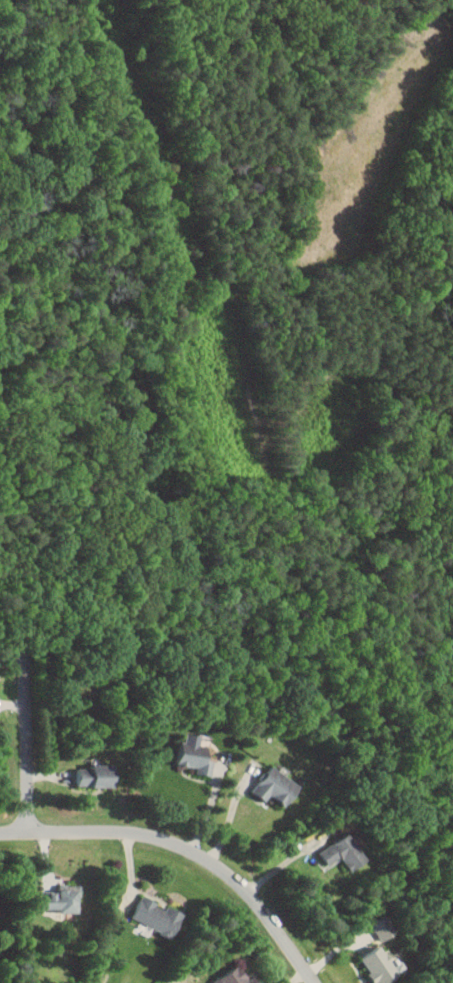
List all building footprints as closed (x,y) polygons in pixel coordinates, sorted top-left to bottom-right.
[(200,735),(183,733),(182,742),(178,742),(175,764),(196,766),(195,773),(213,774),(215,756),(208,755),(209,746),(199,745),(200,735)] [(116,764),(77,765),(77,786),(117,785),(116,764)] [(288,805),(301,783),(270,764),(253,792),(267,800),(270,794),(288,805)] [(342,857),(352,871),(368,860),(349,832),(317,854),(326,868),(342,857)] [(81,890),(48,889),(48,910),(80,910),(81,890)] [(169,904),(168,908),(144,895),(133,917),(174,938),(186,913),(169,904)] [(371,924),(383,941),(397,931),(385,914),(371,924)] [(398,978),(386,946),(365,954),(375,982),(385,982),(398,978)] [(216,982),(262,982),(257,975),(249,979),(241,964),(214,980),(216,982)]
